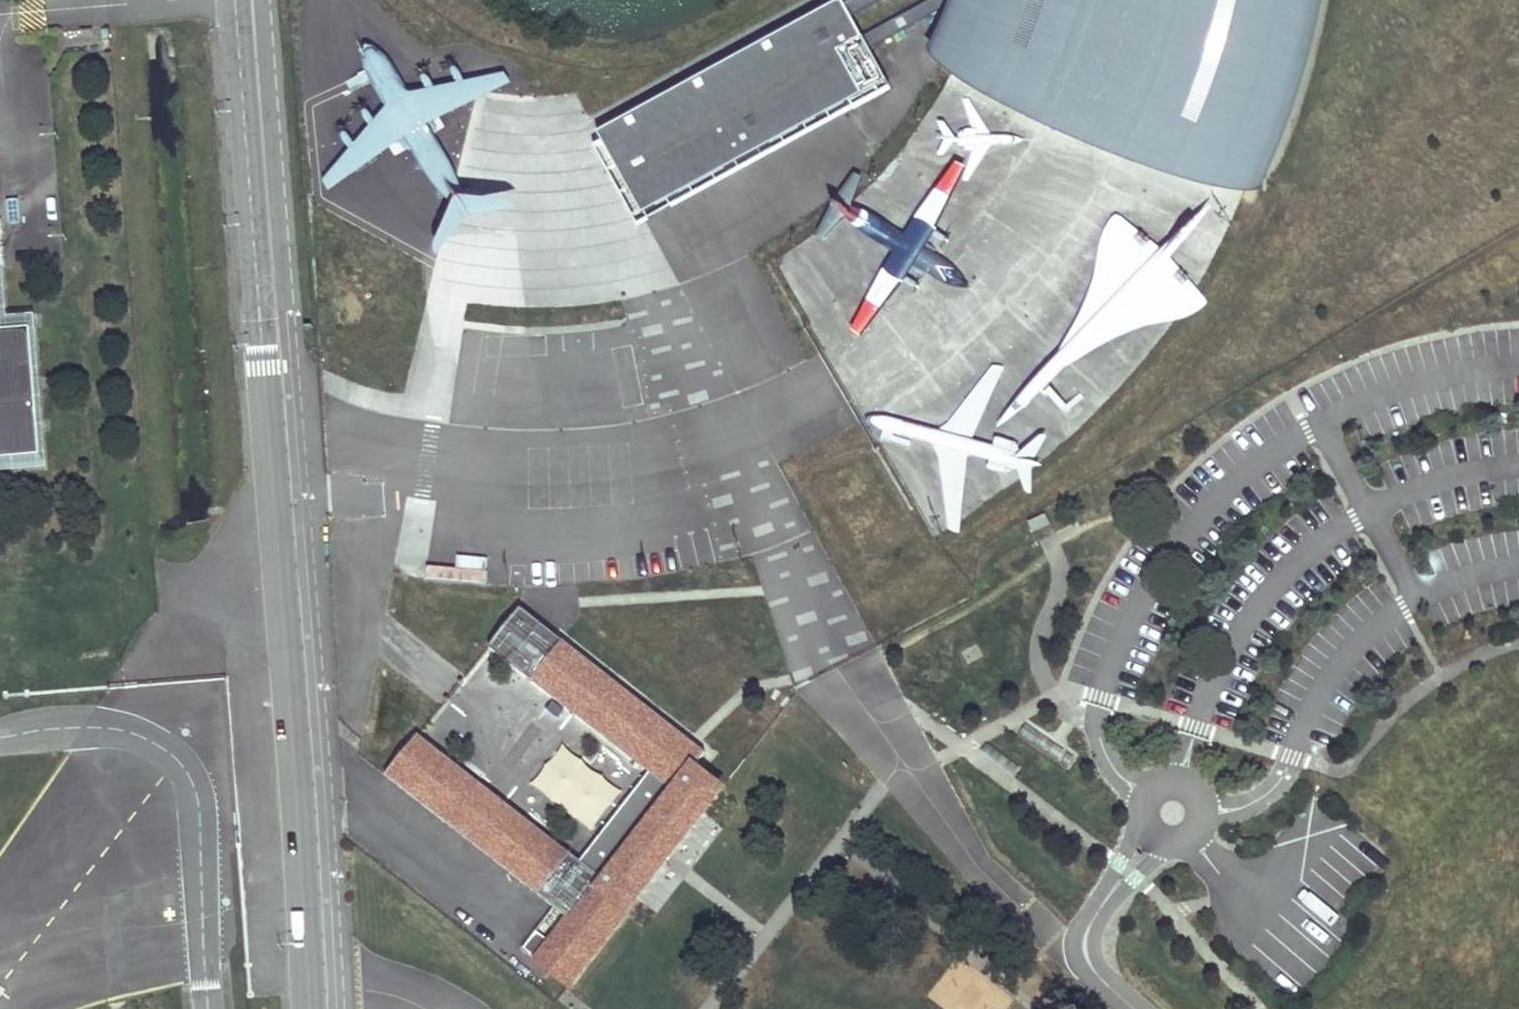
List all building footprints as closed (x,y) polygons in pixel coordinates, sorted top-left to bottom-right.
[(647,222),(890,89),(868,50),(940,11),(944,13),(940,23),(936,33),(945,37),(962,45),(1057,85),(1219,154),(1250,167),(1268,175),(1279,149),(1289,123),(1299,97),(1307,70),(1315,39),(1322,7),(1324,0),(949,0),(948,0),(930,0),(861,37),(851,21),(889,0),(856,0),(840,9),(837,4),(601,134),(614,159),(647,222)] [(45,468),(35,327),(0,330),(0,471),(45,468)] [(1046,514),(1029,522),(1034,532),(1051,524),(1046,514)] [(562,639),(520,606),(488,647),(671,791),(600,880),(445,757),(423,740),(416,734),(384,775),(556,909),(531,941),(526,937),(508,960),(558,1000),(666,861),(722,789),(694,767),(706,752),(694,743),(562,639)] [(452,748),(430,731),(423,740),(445,757),(452,748)] [(562,742),(530,781),(595,833),(627,794),(562,742)]
